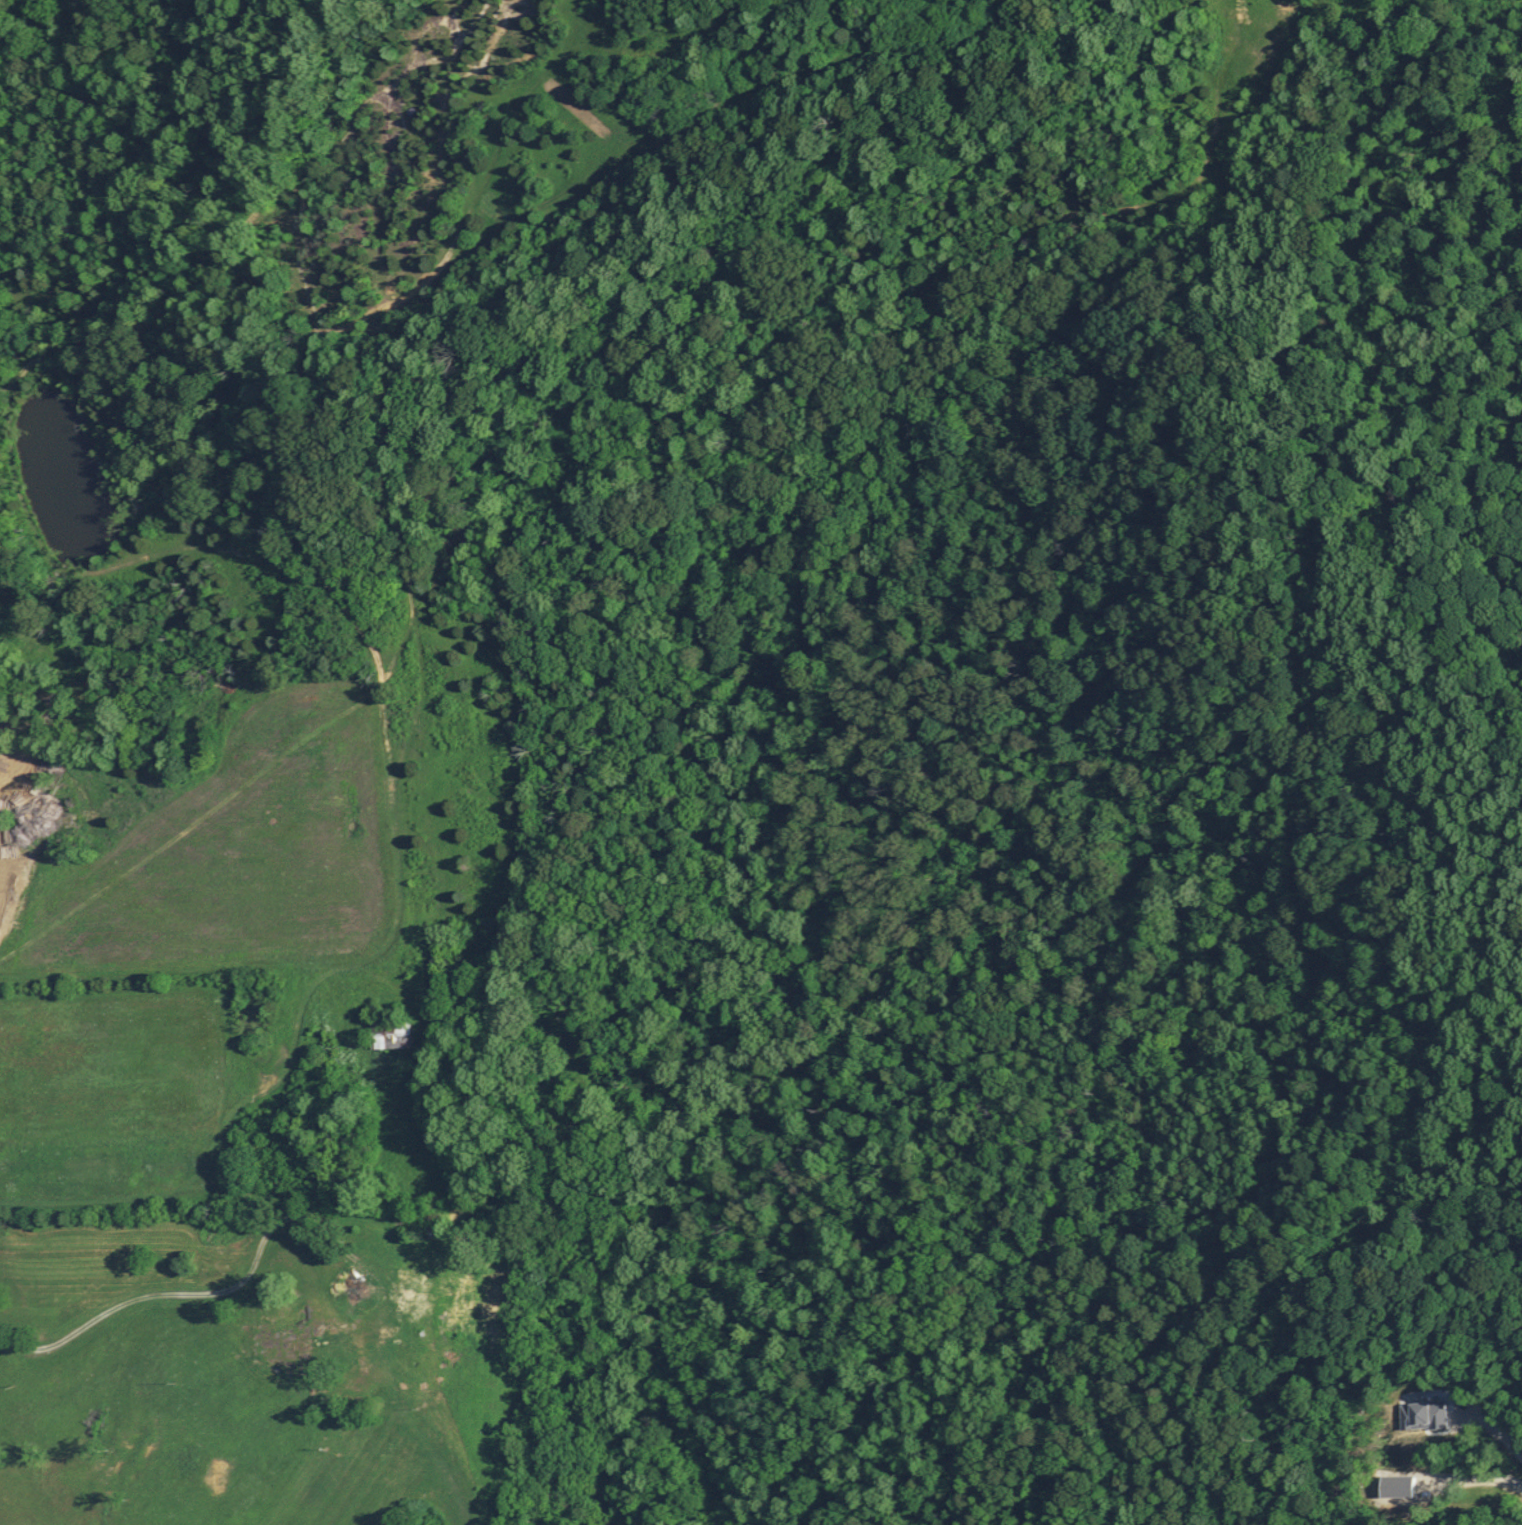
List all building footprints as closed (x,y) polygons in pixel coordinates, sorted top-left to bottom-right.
[(409,1017),(368,1018),(369,1046),(410,1046),(409,1017)]
